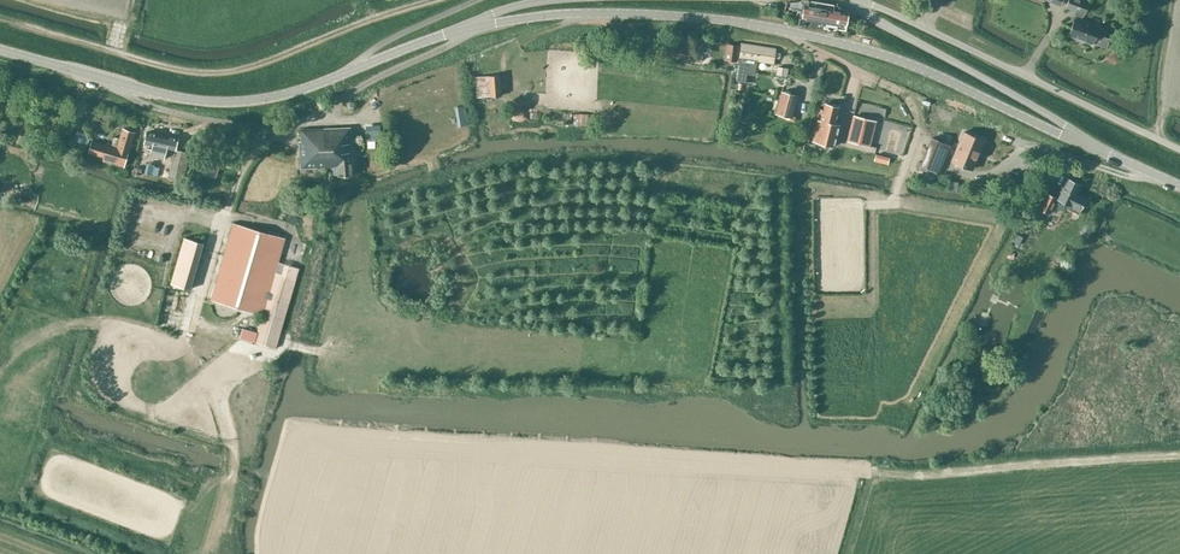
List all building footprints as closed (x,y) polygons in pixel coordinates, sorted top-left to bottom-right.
[(786,10),(799,10),(799,0),(786,1),(786,10)] [(823,3),(819,2),(812,1),(805,0),(804,7),(801,17),(801,19),(809,21),(836,25),(846,27),(848,13),(835,9),(837,6),(833,5),(823,3)] [(1092,45),(1099,25),(1082,19),(1085,13),(1086,13),(1089,6),(1087,6),(1089,1),(1087,0),(1068,0),(1065,7),(1075,11),(1075,16),(1074,16),(1067,36),(1092,45)] [(740,44),(736,80),(745,81),(746,73),(754,74),(756,60),(773,63),(775,49),(740,44)] [(736,61),(738,46),(726,45),(724,59),(736,61)] [(701,61),(702,53),(698,53),(698,49),(690,48),(672,46),(671,57),(701,61)] [(789,67),(778,66),(776,74),(787,76),(789,67)] [(477,100),(500,98),(499,78),(475,80),(477,100)] [(781,91),(775,113),(792,118),(798,95),(781,91)] [(58,101),(54,113),(70,118),(73,105),(58,101)] [(831,105),(825,103),(821,120),(818,120),(813,140),(834,145),(839,125),(835,124),(839,107),(837,106),(836,105),(833,104),(831,105)] [(464,106),(456,108),(457,117),(466,115),(464,106)] [(591,114),(560,114),(561,123),(591,122),(591,114)] [(854,116),(848,139),(869,145),(875,121),(854,116)] [(350,127),(324,128),(326,167),(336,167),(337,176),(354,175),(350,127)] [(326,167),(324,128),(300,129),(301,142),(298,142),(300,169),(326,167)] [(128,152),(135,133),(123,129),(117,147),(92,141),(89,148),(88,153),(104,157),(103,160),(115,164),(124,166),(128,152)] [(950,160),(970,169),(982,140),(962,132),(950,160)] [(176,143),(177,140),(147,133),(146,136),(145,136),(143,143),(152,145),(152,147),(151,149),(148,148),(147,155),(150,155),(164,158),(166,148),(175,150),(176,148),(177,144),(176,143)] [(78,137),(76,144),(89,148),(92,141),(78,137)] [(929,179),(944,141),(933,137),(917,174),(929,179)] [(209,148),(201,172),(212,175),(220,151),(209,148)] [(183,182),(189,153),(177,151),(176,156),(172,156),(167,178),(183,182)] [(876,155),(874,161),(889,164),(890,158),(876,155)] [(147,166),(146,173),(157,176),(159,169),(147,166)] [(1047,194),(1040,208),(1049,213),(1053,206),(1056,199),(1069,206),(1068,209),(1078,214),(1086,199),(1077,194),(1081,185),(1066,177),(1056,198),(1047,194)] [(957,191),(959,182),(950,180),(949,190),(957,191)] [(1103,183),(1100,190),(1108,194),(1112,188),(1103,183)] [(1085,221),(1080,232),(1088,236),(1093,225),(1085,221)] [(257,333),(241,329),(239,337),(275,347),(296,279),(275,272),(285,238),(234,222),(211,299),(262,315),(257,333)] [(172,283),(190,288),(204,242),(185,236),(172,283)] [(178,457),(185,469),(199,460),(192,449),(178,457)]
